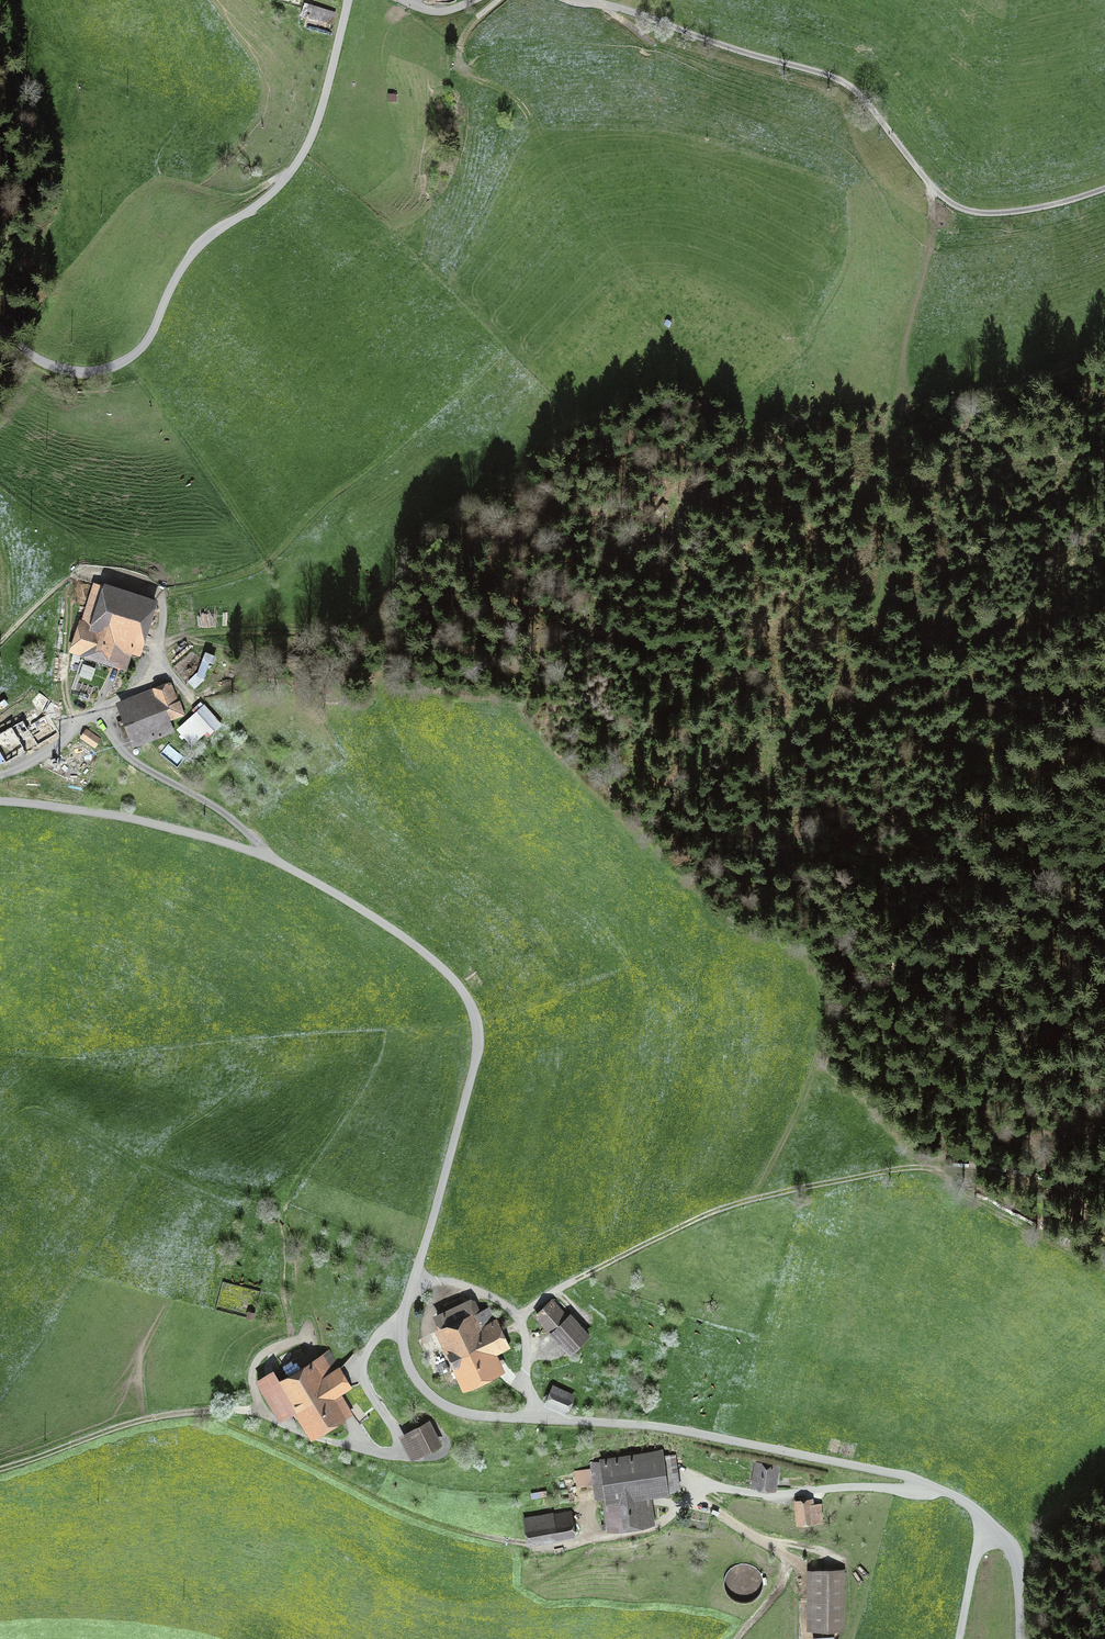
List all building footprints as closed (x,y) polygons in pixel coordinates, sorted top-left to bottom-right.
[(302,16),(331,25),(335,14),(305,6),(302,16)] [(95,585),(75,649),(126,665),(132,647),(139,650),(154,604),(95,585)] [(203,688),(211,666),(203,663),(195,686),(203,688)] [(183,713),(172,685),(121,705),(126,720),(118,723),(127,747),(171,730),(167,719),(183,713)] [(219,722),(202,703),(176,726),(188,740),(206,725),(210,730),(219,722)] [(36,717),(38,721),(26,728),(22,721),(0,734),(0,754),(5,762),(26,751),(26,752),(55,735),(46,720),(50,718),(46,711),(36,717)] [(86,732),(82,738),(95,747),(99,740),(86,732)] [(496,1370),(488,1354),(508,1345),(489,1308),(474,1315),(469,1302),(437,1317),(467,1383),(496,1370)] [(569,1316),(565,1320),(549,1302),(536,1314),(572,1351),(588,1335),(569,1316)] [(341,1415),(331,1398),(351,1386),(331,1351),(279,1382),(273,1372),(257,1381),(278,1417),(290,1410),(298,1423),(306,1418),(313,1431),(341,1415)] [(571,1396),(552,1388),(546,1402),(565,1410),(571,1396)] [(360,1423),(374,1412),(363,1398),(349,1409),(360,1423)] [(438,1443),(428,1424),(420,1428),(417,1421),(404,1427),(417,1454),(438,1443)] [(664,1492),(663,1487),(678,1485),(674,1456),(660,1458),(659,1454),(592,1462),(597,1500),(609,1499),(612,1520),(646,1515),(644,1494),(664,1492)] [(757,1464),(755,1483),(771,1484),(774,1466),(757,1464)] [(809,1503),(798,1504),(799,1516),(810,1515),(809,1503)] [(545,1515),(545,1514),(524,1518),(528,1538),(546,1535),(546,1536),(575,1531),(571,1510),(545,1515)] [(841,1627),(841,1571),(814,1571),(814,1627),(841,1627)]
